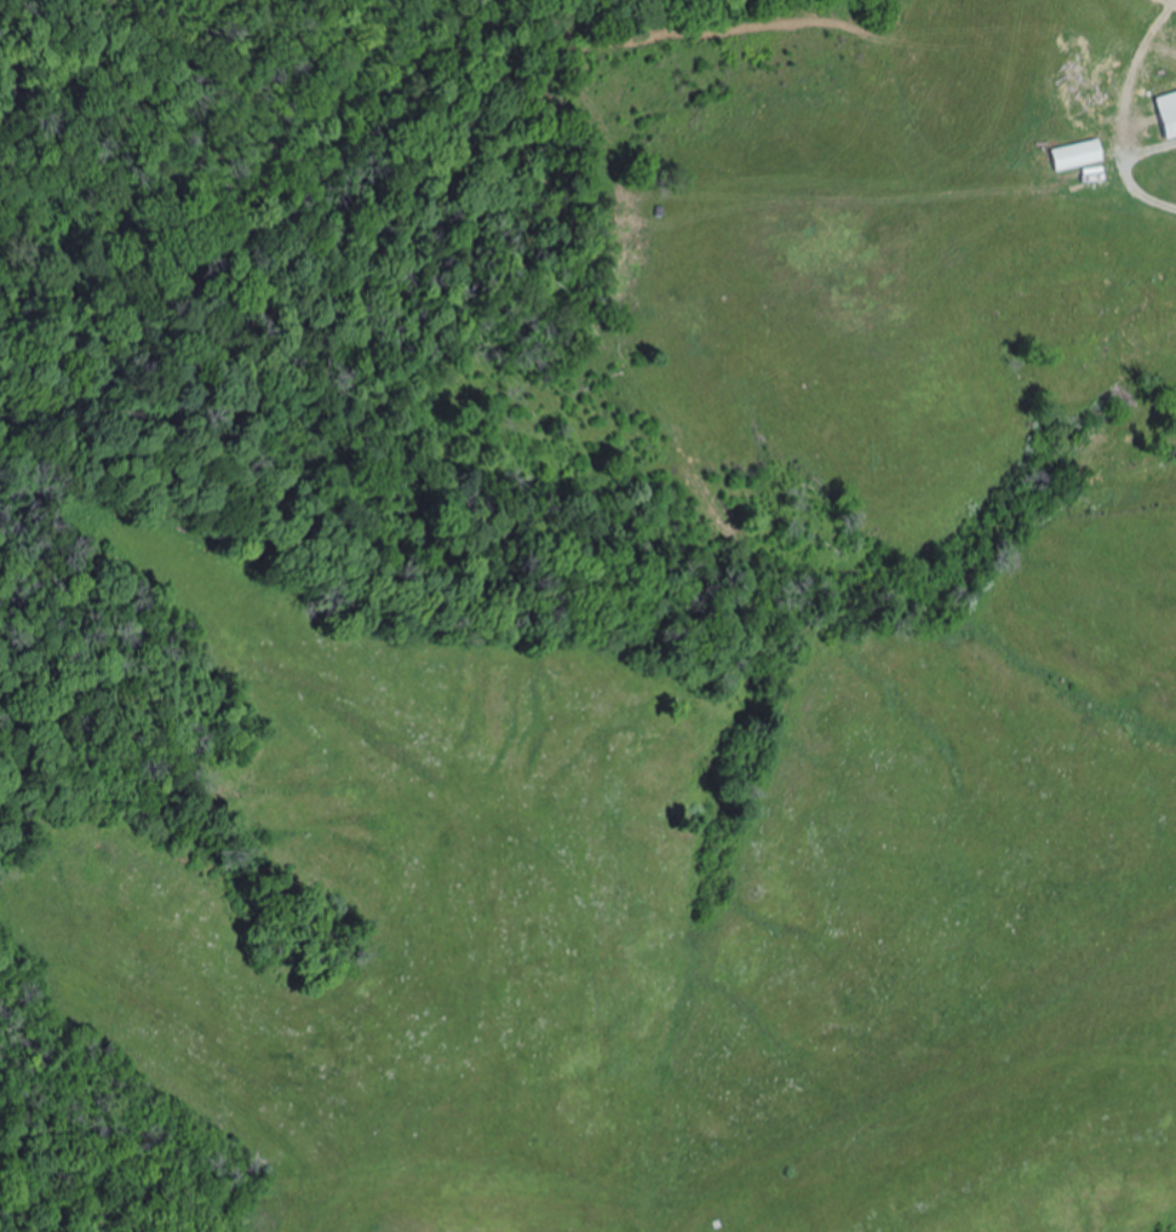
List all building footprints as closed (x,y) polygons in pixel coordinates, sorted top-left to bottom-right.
[(1157,98),(1169,140),(1175,138),(1175,93),(1157,98)] [(1107,162),(1103,139),(1054,150),(1059,172),(1107,162)]
